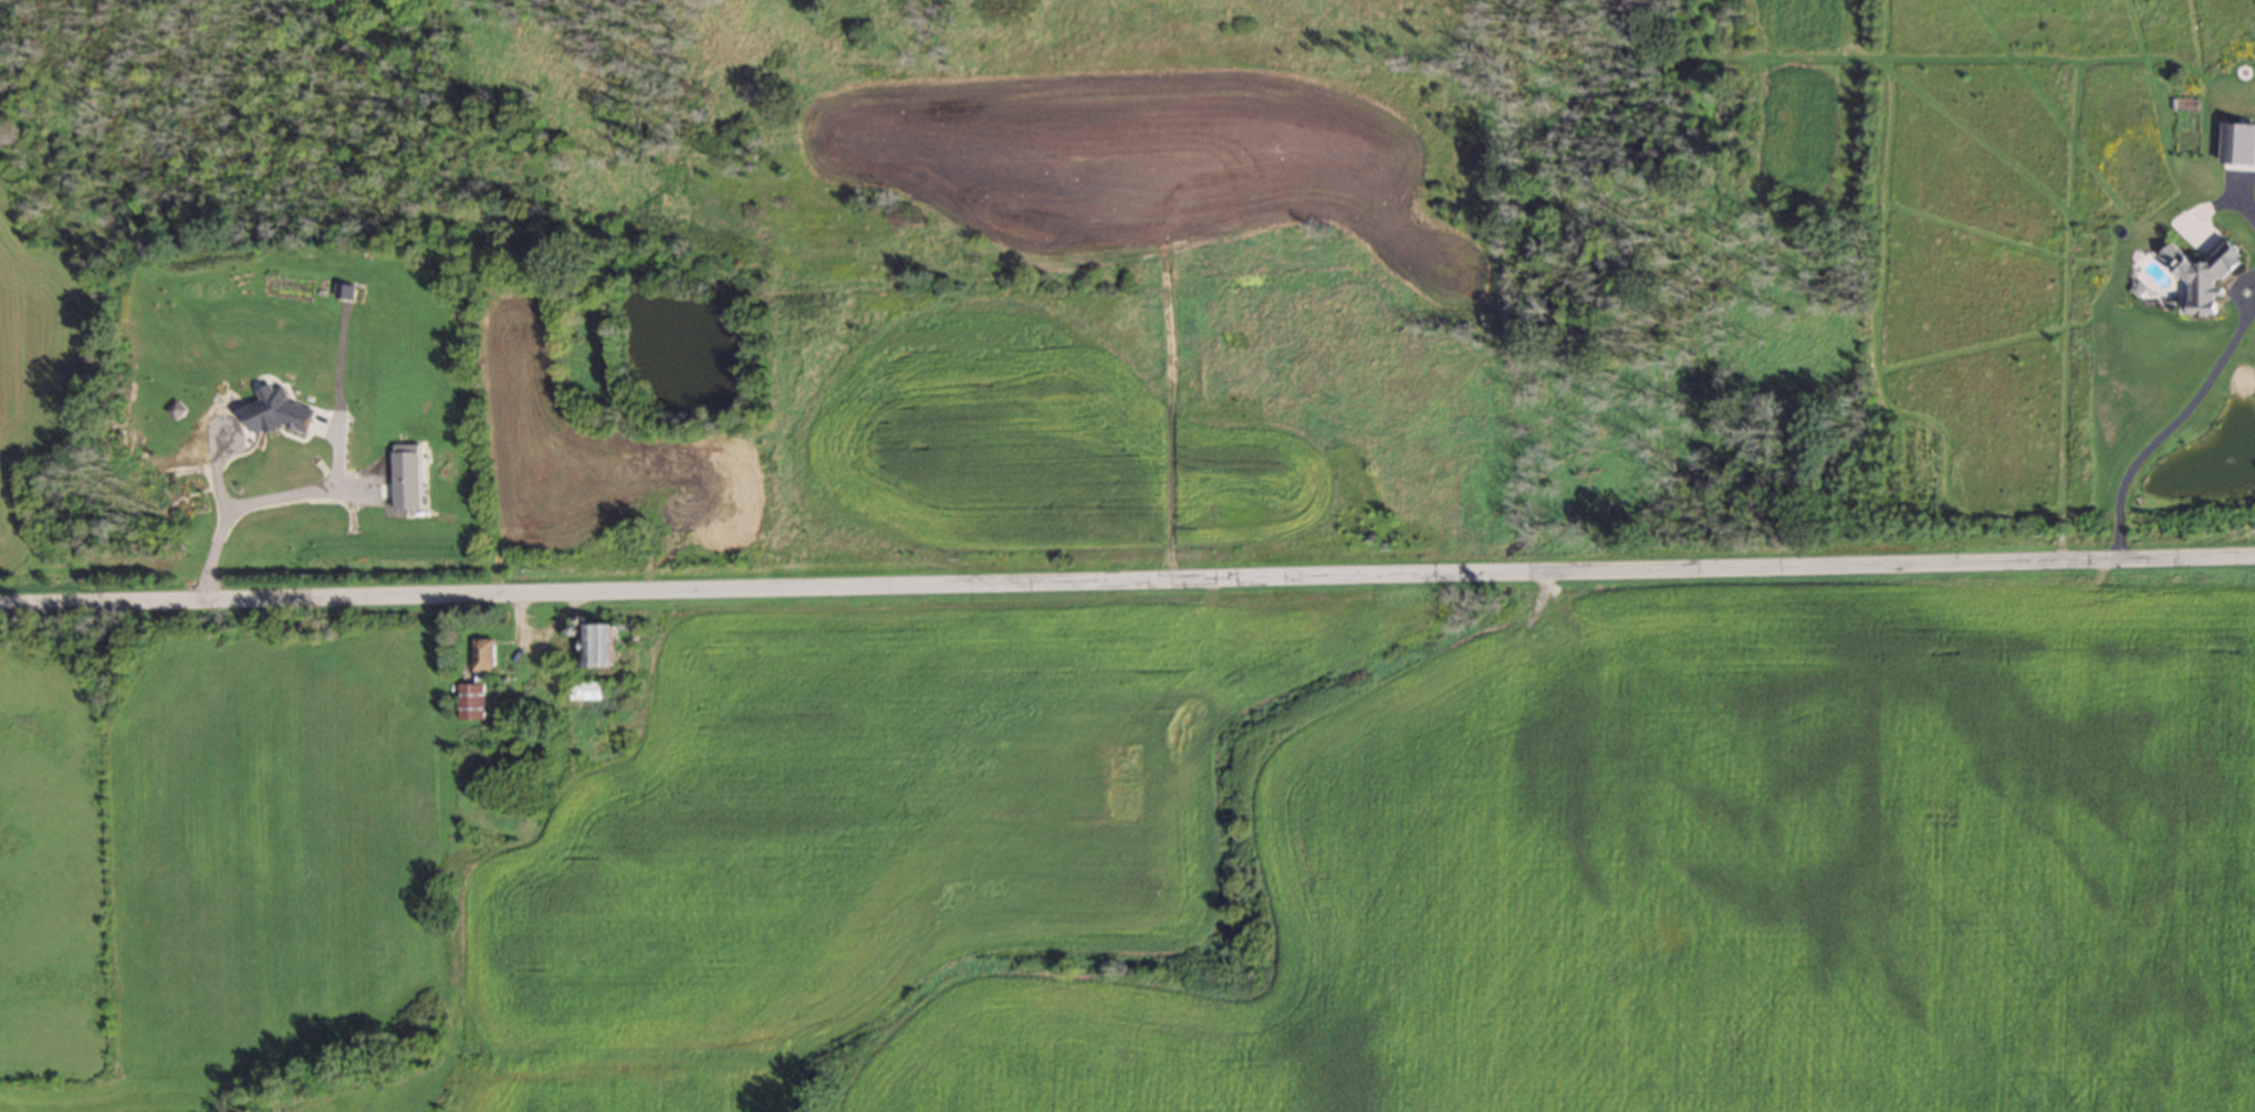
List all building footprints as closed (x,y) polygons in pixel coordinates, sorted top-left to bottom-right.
[(2216,312),(2214,277),(2224,276),(2240,260),(2240,253),(2228,241),(2206,261),(2190,262),(2172,243),(2159,254),(2190,288),(2191,313),(2216,312)] [(613,668),(613,641),(635,641),(635,625),(583,625),(583,668),(613,668)] [(493,639),(472,639),(472,675),(486,675),(486,671),(493,671),(493,639)] [(600,700),(600,681),(568,681),(568,700),(600,700)] [(458,719),(484,719),(484,683),(458,683),(458,719)]
